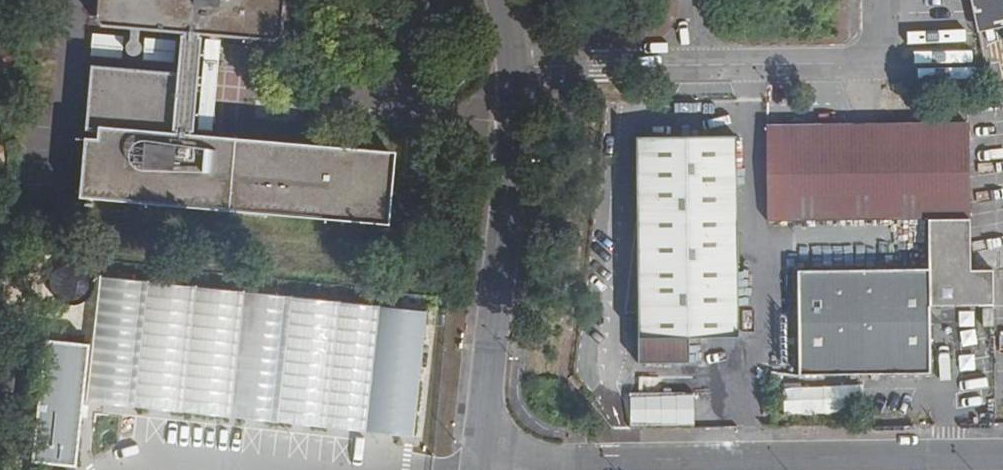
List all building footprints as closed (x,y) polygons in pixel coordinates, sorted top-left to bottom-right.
[(183,33),(197,34),(274,40),(282,34),(285,0),(95,0),(93,18),(100,26),(183,33)] [(977,28),(1002,23),(1002,0),(971,0),(977,28)] [(127,57),(128,34),(90,32),(89,55),(127,57)] [(197,78),(200,37),(197,37),(197,34),(183,33),(183,36),(180,36),(177,71),(180,70),(180,73),(91,65),(85,130),(98,132),(97,139),(85,138),(78,198),(380,224),(386,152),(190,135),(190,132),(193,132),(196,91),(210,92),(211,78),(197,78)] [(768,223),(929,221),(963,221),(962,126),(767,128),(768,223)] [(636,139),(639,364),(688,364),(688,338),(737,337),(736,138),(636,139)] [(798,270),(799,375),(930,374),(929,307),(994,307),(993,271),(964,270),(963,221),(929,221),(929,270),(798,270)] [(84,409),(417,437),(427,311),(99,274),(94,345),(33,338),(18,467),(72,468),(84,409)] [(983,310),(983,327),(994,327),(993,309),(983,310)] [(861,399),(861,383),(782,384),(782,414),(844,413),(844,399),(861,399)] [(693,389),(628,390),(629,419),(693,418),(693,389)]
